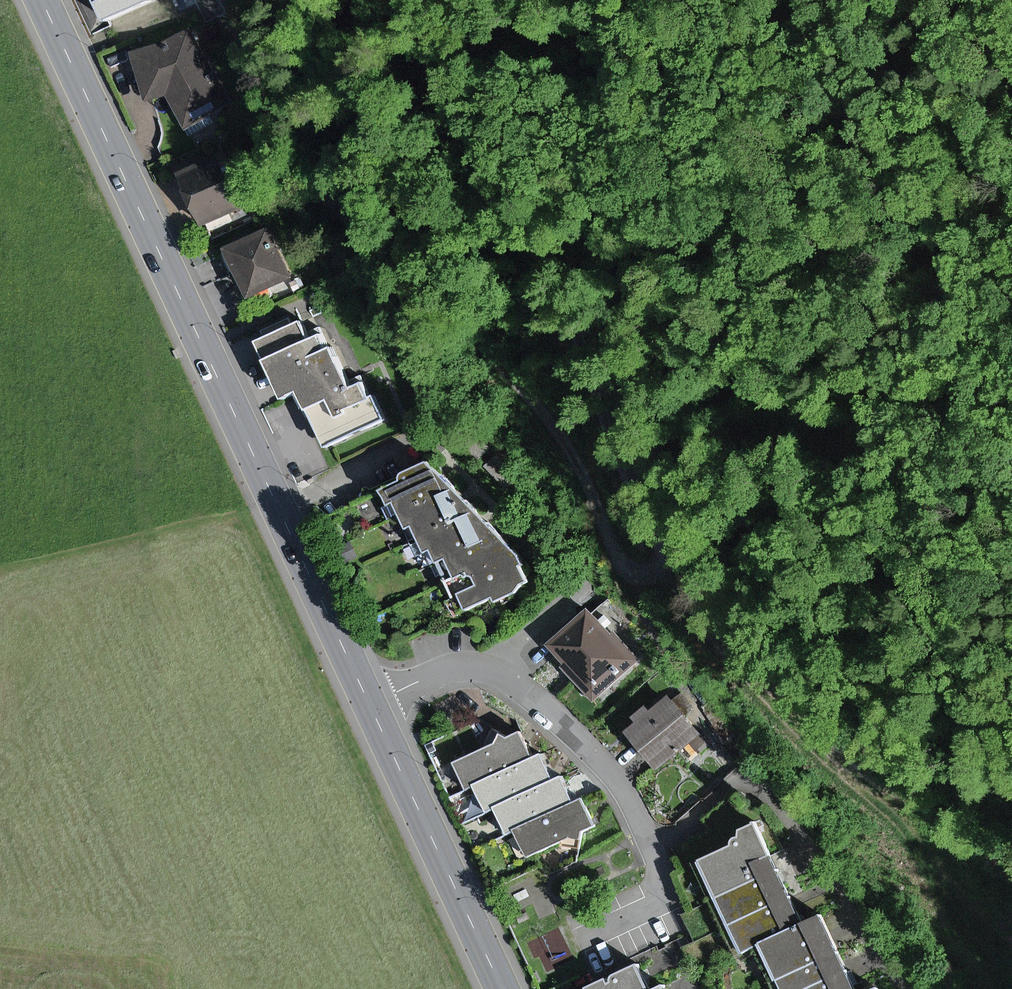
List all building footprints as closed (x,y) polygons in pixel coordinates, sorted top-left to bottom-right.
[(97,26),(153,0),(85,0),(97,26)] [(204,27),(127,56),(145,105),(175,94),(185,118),(232,100),(204,27)] [(257,205),(235,150),(180,172),(202,226),(257,205)] [(273,227),(223,253),(249,303),(299,277),(273,227)] [(327,443),(388,418),(370,376),(351,384),(335,345),(329,348),(324,335),(308,342),(301,324),(251,345),(259,364),(273,358),(290,397),(305,391),(327,443)] [(409,518),(452,489),(430,464),(386,495),(396,510),(401,507),(409,518)] [(430,545),(474,514),(452,489),(409,518),(418,532),(421,530),(430,545)] [(449,568),(493,537),(474,514),(430,545),(439,558),(441,556),(449,568)] [(467,591),(514,560),(493,537),(449,568),(457,580),(460,579),(467,591)] [(528,580),(514,560),(467,591),(472,598),(474,597),(483,609),(528,580)] [(590,613),(550,647),(589,693),(629,659),(590,613)] [(669,696),(623,736),(657,773),(702,733),(669,696)] [(521,733),(452,766),(464,792),(473,788),(533,759),(521,733)] [(540,756),(533,759),(473,788),(485,813),(492,810),(552,781),(540,756)] [(558,778),(552,781),(492,810),(504,835),(513,831),(570,803),(558,778)] [(578,800),(570,803),(513,831),(528,861),(592,829),(578,800)] [(690,862),(708,900),(772,870),(754,832),(690,862)] [(708,900),(719,926),(784,895),(772,870),(708,900)] [(784,895),(719,926),(735,958),(803,930),(784,895)] [(833,947),(820,921),(803,930),(758,952),(772,977),(833,947)] [(772,977),(778,988),(809,988),(845,970),(833,947),(772,977)] [(640,964),(587,988),(652,988),(640,964)] [(809,988),(855,988),(845,970),(809,988)]
